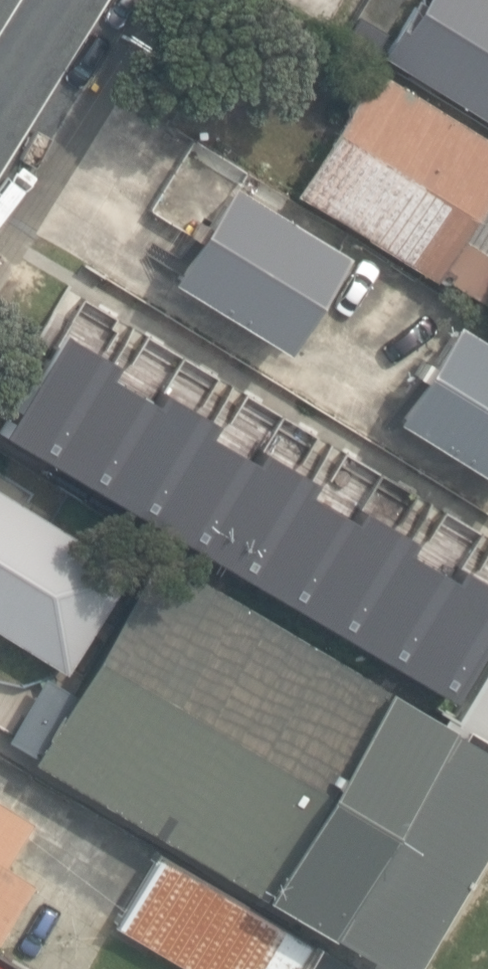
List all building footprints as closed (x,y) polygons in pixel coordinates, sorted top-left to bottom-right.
[(383,54),(487,125),(487,0),(420,0),(383,54)] [(487,306),(487,141),(371,70),(296,195),(437,281),(440,277),(487,306)] [(171,280),(286,352),(346,255),(231,183),(171,280)] [(350,260),(401,296),(413,280),(362,243),(350,260)] [(487,478),(487,341),(457,321),(395,419),(487,478)] [(240,570),(272,590),(293,556),(261,536),(311,455),(181,374),(133,452),(151,463),(126,505),(237,574),(240,570)] [(487,658),(487,511),(456,491),(450,500),(412,476),(394,505),(433,529),(350,661),(375,677),(380,669),(452,714),(487,658)] [(64,671),(126,571),(0,493),(0,632),(64,671)] [(387,968),(409,968),(487,835),(487,682),(457,734),(156,556),(35,761),(387,968)] [(31,883),(2,865),(30,821),(0,802),(0,932),(31,883)] [(190,968),(299,968),(313,945),(156,852),(113,924),(190,968)] [(299,968),(347,968),(349,966),(313,945),(299,968)]
